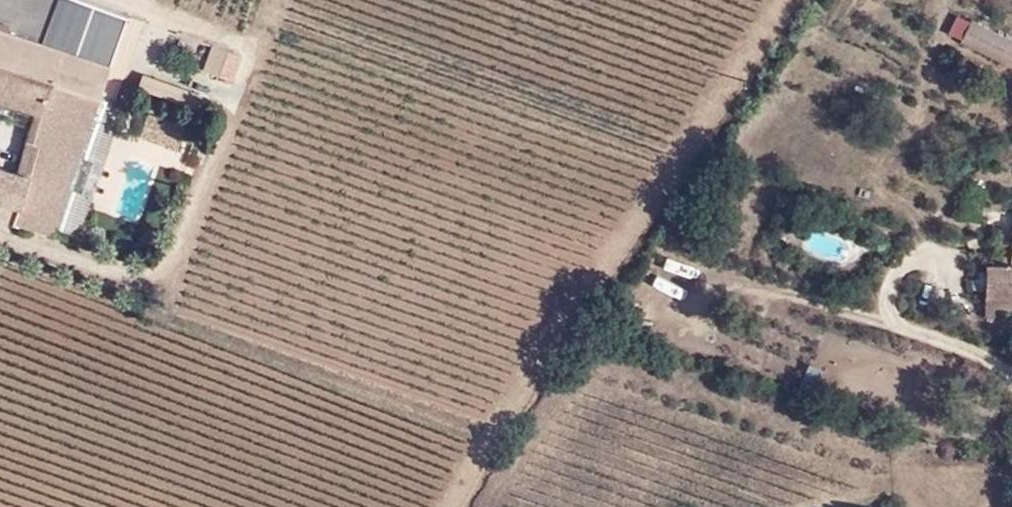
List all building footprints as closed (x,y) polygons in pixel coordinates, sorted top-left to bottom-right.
[(48,41),(55,21),(62,0),(0,0),(0,25),(48,41)] [(1011,58),(1011,38),(972,17),(965,31),(1011,58)] [(55,21),(48,41),(111,62),(115,63),(124,41),(55,21)] [(38,110),(44,112),(55,83),(100,98),(101,92),(111,62),(48,41),(0,25),(0,97),(38,110)] [(965,31),(960,42),(1011,68),(1011,58),(965,31)] [(226,73),(234,47),(220,42),(212,67),(226,73)] [(55,83),(44,112),(66,121),(64,126),(87,134),(100,98),(55,83)] [(125,100),(101,92),(100,98),(87,134),(55,233),(77,242),(125,100)] [(44,112),(38,110),(28,140),(57,149),(64,126),(66,121),(44,112)] [(137,133),(166,142),(172,121),(146,112),(137,133)] [(22,206),(16,224),(54,236),(55,233),(87,134),(64,126),(57,149),(28,140),(18,172),(36,178),(27,207),(22,206)] [(0,171),(0,219),(16,224),(22,206),(27,207),(36,178),(18,172),(2,165),(0,171)] [(1011,256),(1010,263),(990,262),(986,304),(995,304),(1011,306),(1011,251),(1011,256)] [(991,254),(990,262),(1010,263),(1011,256),(991,254)] [(995,304),(986,304),(985,317),(994,318),(995,304)]
